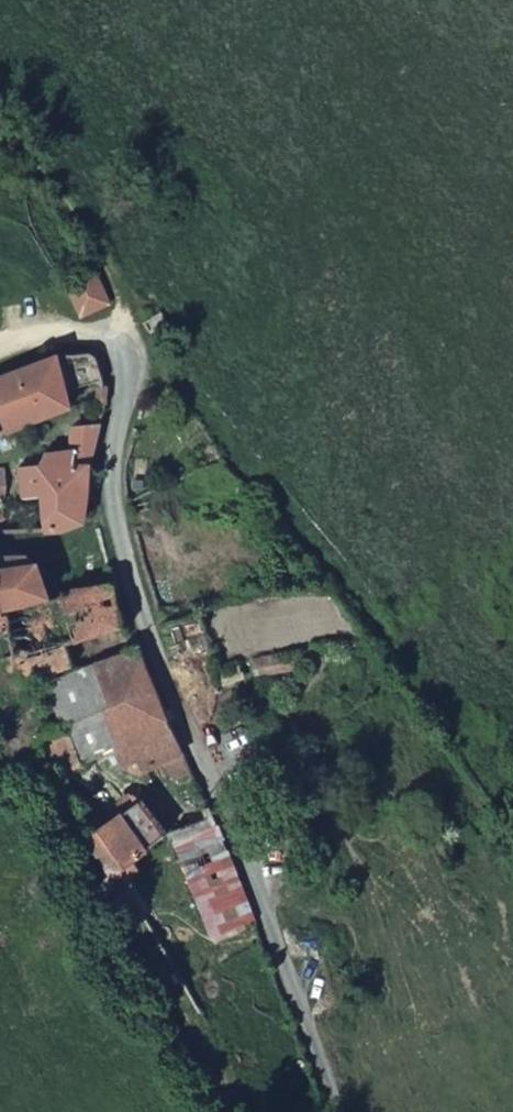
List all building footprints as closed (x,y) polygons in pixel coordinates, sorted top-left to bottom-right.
[(65,287),(83,321),(116,308),(101,273),(65,287)] [(61,359),(76,411),(105,396),(98,364),(89,358),(61,359)] [(65,419),(76,411),(61,359),(0,381),(0,444),(65,419)] [(21,474),(25,537),(84,532),(100,430),(74,430),(71,435),(72,456),(58,456),(58,468),(47,469),(21,474)] [(48,456),(47,469),(58,468),(58,456),(48,456)] [(25,537),(21,474),(0,476),(0,539),(25,537)] [(76,562),(81,588),(113,586),(107,559),(76,562)] [(10,616),(17,655),(21,683),(42,679),(73,670),(68,645),(122,627),(113,586),(81,588),(50,599),(45,566),(34,562),(23,565),(16,572),(16,575),(0,578),(0,619),(10,616)] [(60,715),(65,725),(41,734),(35,756),(51,781),(122,755),(129,769),(138,773),(151,772),(183,757),(144,652),(45,687),(60,715)] [(21,683),(17,655),(5,657),(7,684),(21,683)] [(133,807),(86,842),(112,887),(171,839),(149,801),(141,792),(138,791),(135,790),(132,791),(130,793),(129,796),(130,800),(133,807)] [(215,939),(256,926),(215,817),(173,833),(215,939)]
